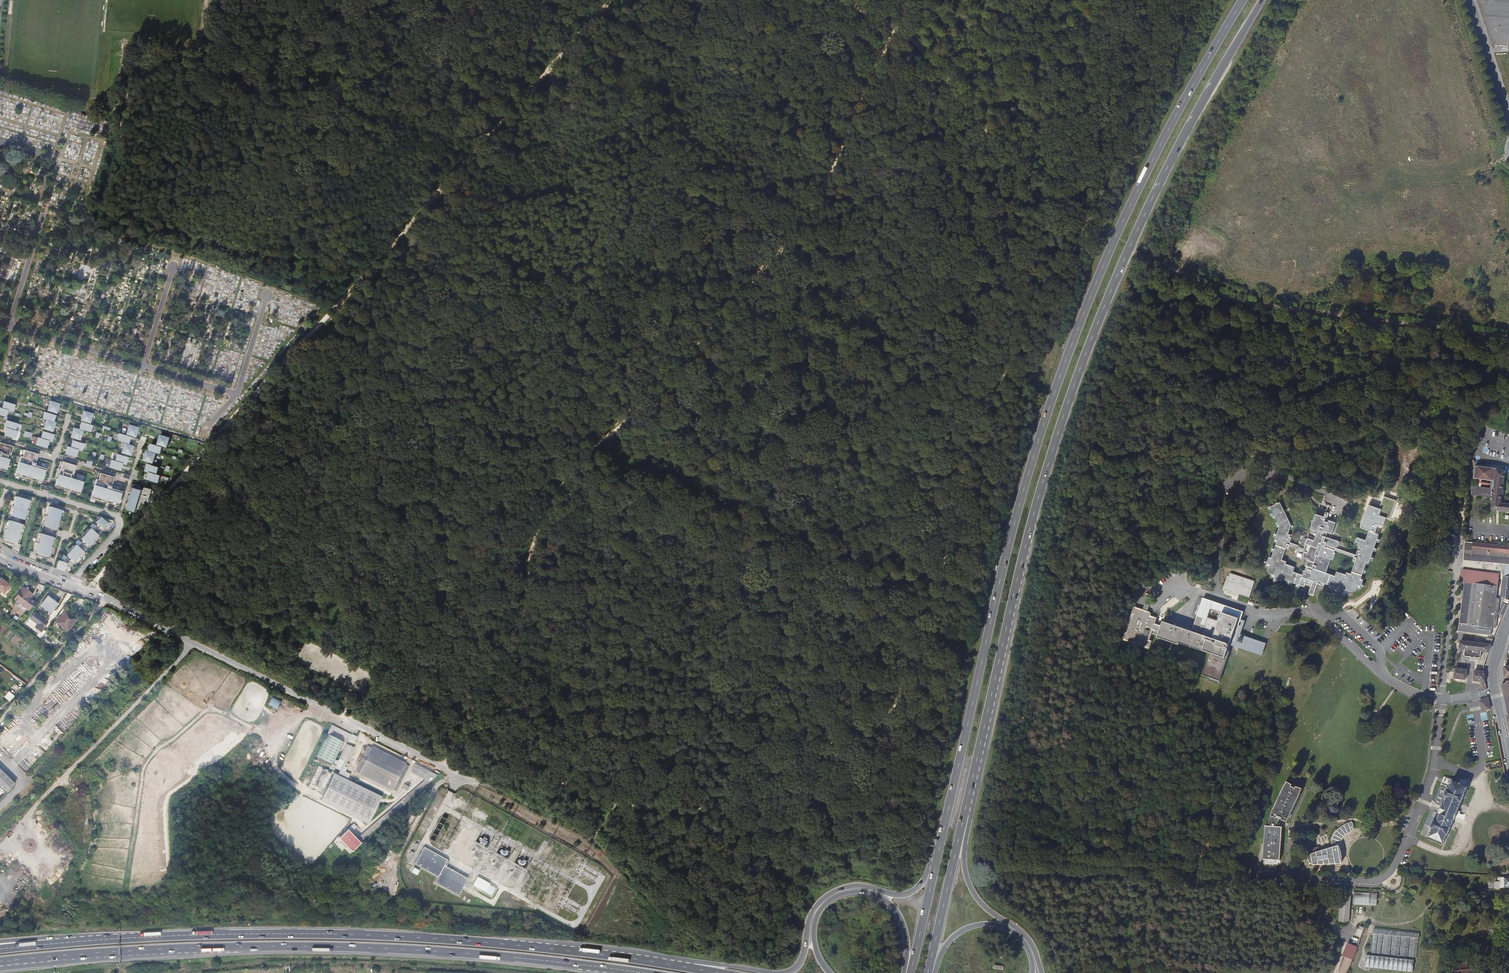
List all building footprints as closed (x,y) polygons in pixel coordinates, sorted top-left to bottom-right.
[(59,404),(50,401),(47,410),(49,411),(53,412),(56,413),(59,404)] [(4,402),(2,408),(8,410),(13,412),(15,405),(4,402)] [(93,414),(83,411),(81,420),(84,421),(87,422),(90,423),(93,414)] [(48,413),(44,412),(42,419),(46,420),(53,422),(55,415),(52,414),(48,413)] [(6,420),(4,427),(6,428),(15,431),(17,424),(7,421),(6,420)] [(53,422),(46,420),(43,429),(46,430),(50,431),(52,432),(55,422),(53,422)] [(84,423),(81,422),(79,429),(83,430),(90,432),(92,425),(86,423),(84,423)] [(129,425),(126,434),(130,436),(135,437),(138,428),(129,425)] [(15,431),(6,428),(4,435),(6,436),(15,438),(17,431),(15,431)] [(79,430),(73,428),(71,437),(74,438),(77,439),(80,440),(82,431),(79,430)] [(45,432),(43,431),(41,438),(49,441),(51,442),(54,435),(49,433),(45,432)] [(126,435),(119,434),(117,440),(124,442),(128,443),(130,437),(126,435)] [(170,437),(161,435),(158,444),(159,444),(163,445),(167,447),(170,437)] [(41,438),(38,438),(35,445),(46,448),(49,441),(41,438)] [(72,441),(70,448),(78,450),(81,451),(83,444),(77,442),(73,441),(72,441)] [(13,447),(4,444),(1,443),(0,443),(0,470),(6,472),(13,447)] [(152,443),(150,450),(154,451),(161,453),(163,447),(159,446),(152,443)] [(128,445),(124,444),(121,453),(124,454),(128,455),(130,455),(133,446),(128,445)] [(67,447),(65,454),(66,454),(76,457),(78,450),(70,448),(67,447)] [(38,454),(25,450),(22,457),(20,456),(15,475),(30,479),(30,478),(32,479),(34,479),(33,480),(42,483),(43,479),(47,465),(39,462),(38,466),(35,465),(38,454)] [(147,451),(144,460),(149,461),(153,462),(153,463),(156,453),(153,452),(149,451),(147,451)] [(123,456),(117,454),(115,461),(122,463),(126,465),(128,457),(127,457),(123,456)] [(120,470),(122,463),(115,461),(111,460),(109,467),(120,470)] [(64,462),(62,461),(60,468),(58,468),(55,478),(57,479),(55,487),(68,491),(68,490),(70,490),(71,491),(71,492),(79,494),(85,476),(77,473),(76,477),(75,479),(72,479),(73,476),(76,466),(64,462)] [(148,464),(146,471),(150,472),(157,474),(159,467),(153,465),(149,464),(148,464)] [(1502,503),(1505,471),(1503,471),(1503,470),(1495,469),(1475,466),(1473,479),(1480,479),(1483,480),(1492,481),(1491,484),(1491,486),(1491,489),(1482,488),(1479,487),(1472,487),(1471,495),(1493,497),(1492,510),(1508,512),(1508,504),(1502,503)] [(150,472),(148,479),(159,482),(161,475),(157,474),(150,472)] [(109,503),(117,506),(123,488),(115,485),(113,489),(111,488),(114,477),(100,473),(98,480),(96,479),(91,498),(106,502),(106,501),(108,502),(110,502),(109,503)] [(1482,483),(1483,480),(1480,479),(1479,487),(1482,488),(1482,485),(1491,486),(1491,484),(1482,483)] [(129,497),(125,508),(136,512),(137,508),(140,509),(141,504),(141,503),(141,502),(145,503),(146,499),(149,500),(152,489),(145,487),(144,490),(139,489),(140,486),(133,483),(130,494),(131,494),(130,497),(129,497)] [(33,502),(34,498),(28,496),(28,498),(27,500),(20,498),(16,496),(11,516),(14,517),(21,519),(25,520),(30,501),(32,502),(33,502)] [(1359,528),(1367,531),(1373,533),(1376,525),(1381,526),(1385,518),(1388,519),(1395,501),(1382,496),(1378,508),(1367,504),(1359,528)] [(1312,539),(1308,537),(1306,543),(1309,544),(1307,549),(1298,545),(1297,543),(1290,541),(1292,534),(1289,532),(1292,523),(1282,499),(1277,501),(1277,502),(1273,504),(1274,506),(1275,510),(1278,515),(1279,519),(1281,522),(1280,524),(1278,530),(1276,534),(1275,537),(1278,538),(1277,540),(1276,543),(1274,549),(1272,553),(1272,555),(1269,554),(1268,556),(1267,560),(1270,561),(1269,565),(1268,567),(1270,570),(1271,571),(1275,572),(1274,576),(1277,577),(1280,578),(1281,575),(1283,576),(1287,578),(1291,579),(1295,581),(1299,582),(1304,584),(1305,581),(1309,583),(1311,578),(1312,579),(1311,581),(1316,583),(1316,580),(1321,582),(1321,581),(1324,582),(1328,583),(1332,585),(1336,586),(1339,587),(1338,590),(1340,591),(1344,592),(1345,589),(1348,590),(1350,590),(1354,589),(1354,587),(1356,583),(1359,585),(1361,581),(1361,579),(1359,578),(1360,576),(1361,572),(1363,567),(1364,563),(1365,561),(1367,562),(1368,560),(1370,555),(1372,551),(1373,546),(1375,542),(1377,537),(1377,535),(1373,533),(1367,531),(1364,540),(1356,537),(1354,542),(1356,542),(1358,543),(1357,545),(1354,554),(1353,557),(1351,561),(1354,562),(1350,574),(1345,572),(1344,574),(1336,571),(1334,576),(1325,572),(1330,559),(1332,560),(1334,552),(1333,552),(1334,550),(1335,550),(1336,548),(1334,547),(1334,546),(1336,546),(1338,541),(1325,536),(1326,532),(1331,533),(1335,522),(1325,518),(1322,517),(1314,514),(1309,528),(1316,530),(1312,539)] [(53,503),(47,501),(45,506),(46,506),(48,507),(42,525),(45,526),(53,529),(56,530),(62,510),(52,507),(53,503)] [(105,531),(114,522),(113,521),(100,517),(95,522),(97,524),(100,526),(94,532),(92,530),(90,528),(81,539),(83,540),(85,543),(80,548),(77,546),(76,545),(66,555),(67,556),(71,559),(66,563),(62,562),(59,561),(56,568),(68,573),(71,569),(70,568),(75,562),(76,564),(85,554),(84,552),(89,546),(91,548),(100,537),(99,536),(104,530),(105,531)] [(14,551),(18,553),(21,545),(19,544),(17,544),(23,525),(19,524),(13,522),(9,520),(3,540),(7,541),(14,543),(13,545),(12,550),(14,551)] [(92,523),(90,526),(93,529),(92,530),(94,532),(100,526),(97,524),(96,526),(92,523)] [(29,558),(35,561),(37,556),(37,553),(45,556),(48,557),(54,538),(50,536),(43,534),(40,533),(34,552),(32,552),(31,551),(29,558)] [(78,540),(75,543),(78,546),(77,546),(80,548),(85,543),(83,540),(81,542),(78,540)] [(1496,545),(1472,542),(1466,542),(1464,560),(1506,564),(1503,589),(1502,597),(1508,598),(1508,546),(1496,545)] [(1354,554),(1336,548),(1335,550),(1353,557),(1354,554)] [(63,554),(60,558),(63,560),(62,562),(66,563),(71,559),(67,556),(66,557),(63,554)] [(1459,632),(1491,635),(1493,628),(1496,629),(1498,615),(1500,599),(1497,598),(1500,574),(1469,570),(1463,569),(1461,582),(1465,583),(1460,623),(1459,632)] [(1255,581),(1230,572),(1225,589),(1249,597),(1255,581)] [(1,578),(0,579),(0,590),(6,595),(9,590),(7,589),(10,585),(1,578)] [(1312,593),(1316,583),(1311,581),(1307,592),(1312,593)] [(23,588),(20,586),(13,596),(15,598),(23,588)] [(23,588),(15,598),(14,599),(29,610),(35,601),(30,598),(33,594),(24,587),(23,588)] [(58,604),(48,596),(41,605),(52,613),(58,604)] [(1151,612),(1148,611),(1143,609),(1134,606),(1132,615),(1133,615),(1127,632),(1126,631),(1123,639),(1149,649),(1152,640),(1150,639),(1153,630),(1159,632),(1158,637),(1178,644),(1179,643),(1210,653),(1203,675),(1220,680),(1229,652),(1228,651),(1229,645),(1231,646),(1231,645),(1232,645),(1236,646),(1237,644),(1260,652),(1263,645),(1244,638),(1243,639),(1242,643),(1237,641),(1235,641),(1240,626),(1238,625),(1239,622),(1240,619),(1243,612),(1203,598),(1193,629),(1202,632),(1201,635),(1169,624),(1169,622),(1164,620),(1162,626),(1155,624),(1157,618),(1152,616),(1152,614),(1152,613),(1151,612)] [(1503,615),(1508,605),(1503,604),(1499,614),(1503,615)] [(77,619),(66,610),(57,622),(68,630),(77,619)] [(48,622),(35,613),(30,618),(38,624),(35,628),(40,632),(48,622)] [(1240,635),(1245,621),(1240,619),(1239,622),(1241,623),(1240,626),(1235,641),(1237,641),(1239,637),(1243,639),(1244,638),(1263,645),(1260,652),(1237,644),(1236,646),(1232,645),(1231,645),(1262,656),(1266,643),(1240,635)] [(52,642),(44,636),(42,639),(50,644),(52,642)] [(1492,643),(1494,639),(1487,639),(1486,644),(1461,641),(1460,649),(1466,650),(1465,657),(1481,659),(1482,652),(1489,652),(1492,643)] [(1456,668),(1456,669),(1455,677),(1454,678),(1466,680),(1467,670),(1456,668)] [(1485,681),(1485,672),(1475,671),(1474,681),(1481,681),(1481,683),(1481,684),(1482,684),(1483,685),(1486,685),(1485,681)] [(14,696),(9,691),(4,697),(10,701),(14,696)] [(274,696),(269,705),(278,709),(282,701),(274,696)] [(89,704),(83,699),(77,706),(79,709),(76,711),(79,714),(84,708),(85,709),(89,704)] [(1485,703),(1484,700),(1480,701),(1482,711),(1490,709),(1489,702),(1485,703)] [(352,733),(334,724),(329,734),(332,735),(334,731),(335,731),(350,738),(352,733)] [(350,738),(348,740),(353,742),(354,739),(356,740),(359,735),(353,732),(352,733),(350,738)] [(345,742),(332,735),(329,734),(318,756),(333,764),(334,764),(337,760),(345,742)] [(369,746),(364,757),(367,758),(365,763),(362,761),(357,771),(397,790),(409,765),(369,746)] [(411,772),(424,779),(424,781),(405,797),(408,800),(437,776),(434,775),(415,765),(411,772)] [(7,793),(15,784),(0,768),(0,786),(7,793)] [(324,790),(331,774),(321,770),(314,786),(324,790)] [(383,796),(335,774),(322,801),(370,824),(383,796)] [(1468,786),(1453,779),(1449,788),(1447,787),(1444,795),(1447,797),(1444,803),(1443,803),(1439,813),(1440,814),(1437,821),(1434,819),(1430,828),(1432,828),(1428,837),(1444,843),(1448,833),(1451,827),(1450,827),(1454,819),(1457,820),(1457,818),(1460,813),(1460,811),(1458,810),(1461,802),(1462,802),(1465,794),(1468,786)] [(1271,826),(1265,826),(1263,859),(1280,860),(1282,827),(1276,826),(1275,825),(1280,819),(1287,821),(1289,817),(1290,817),(1292,813),(1291,812),(1292,811),(1293,811),(1295,806),(1294,806),(1295,804),(1295,805),(1297,800),(1297,799),(1298,798),(1300,793),(1302,788),(1296,786),(1295,787),(1291,786),(1290,788),(1285,785),(1284,786),(1283,786),(1281,791),(1282,791),(1281,793),(1281,792),(1279,797),(1279,798),(1278,799),(1276,804),(1276,805),(1275,805),(1273,810),(1274,810),(1268,823),(1271,824),(1271,826)] [(454,818),(451,825),(459,829),(463,823),(454,818)] [(1309,856),(1308,856),(1307,856),(1307,857),(1307,858),(1307,859),(1307,860),(1307,862),(1308,863),(1309,864),(1310,863),(1312,863),(1313,864),(1315,864),(1317,864),(1321,864),(1342,863),(1342,861),(1342,859),(1341,856),(1341,853),(1339,848),(1339,846),(1339,845),(1339,843),(1340,840),(1341,838),(1342,837),(1343,835),(1344,834),(1345,833),(1347,832),(1349,831),(1351,829),(1352,829),(1353,827),(1353,826),(1353,825),(1353,823),(1352,822),(1349,823),(1345,825),(1343,826),(1340,828),(1338,830),(1337,831),(1336,833),(1335,835),(1333,837),(1333,839),(1332,841),(1332,845),(1332,847),(1329,848),(1323,850),(1318,852),(1314,853),(1313,854),(1311,854),(1310,855),(1309,856)] [(352,833),(357,828),(353,824),(348,829),(352,833)] [(343,839),(351,847),(358,841),(350,833),(343,839)] [(424,847),(415,864),(438,877),(435,883),(458,895),(468,878),(446,866),(448,862),(447,861),(447,860),(424,847)] [(7,867),(12,863),(1,850),(0,851),(0,860),(7,867)] [(414,868),(411,873),(417,876),(420,871),(414,868)] [(1496,877),(1494,877),(1493,876),(1491,876),(1488,876),(1489,889),(1500,888),(1500,887),(1508,886),(1508,876),(1496,877)] [(1380,905),(1381,893),(1358,892),(1357,904),(1380,905)] [(1351,895),(1341,894),(1339,921),(1349,922),(1351,895)] [(1361,937),(1364,928),(1360,926),(1359,929),(1358,929),(1356,935),(1361,937)] [(1375,928),(1374,933),(1378,934),(1379,934),(1383,934),(1385,934),(1392,935),(1394,935),(1401,936),(1403,937),(1410,937),(1412,938),(1419,938),(1420,933),(1396,931),(1375,928)] [(1390,954),(1392,935),(1385,934),(1383,953),(1390,954)] [(1399,955),(1401,936),(1394,935),(1391,954),(1399,955)] [(1408,956),(1410,937),(1403,937),(1401,955),(1408,956)] [(1417,957),(1419,938),(1412,938),(1410,956),(1417,957)] [(1346,956),(1343,963),(1349,965),(1352,959),(1357,946),(1349,943),(1344,956),(1346,956)] [(1413,972),(1414,960),(1367,955),(1366,967),(1413,972)] [(1473,962),(1455,964),(1456,972),(1475,972),(1473,962)] [(1343,963),(1341,968),(1347,971),(1349,965),(1343,963)]
